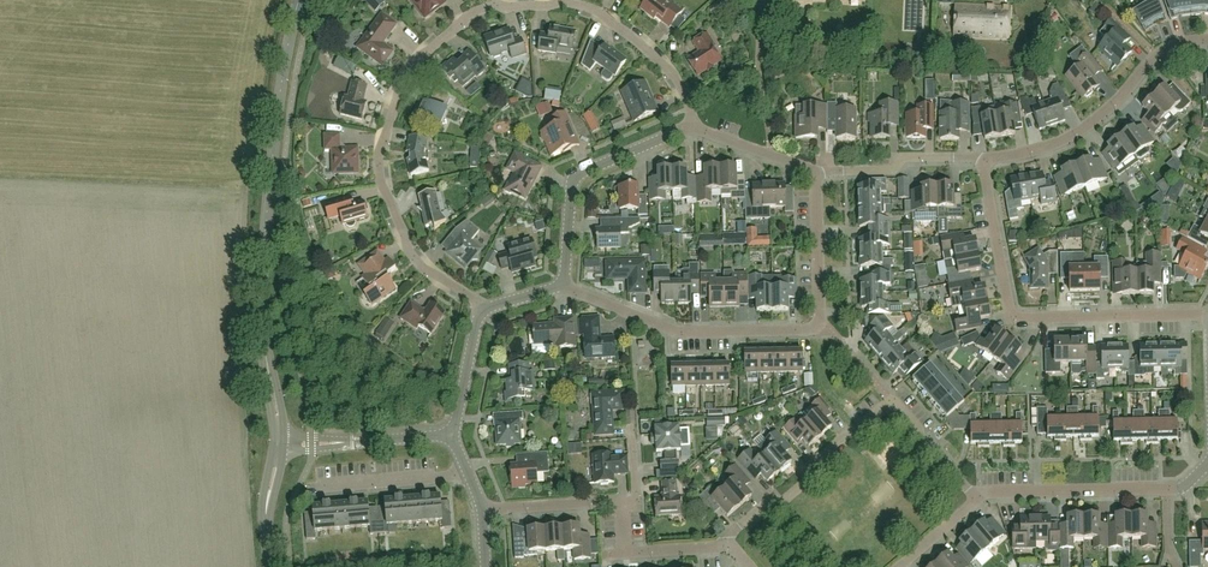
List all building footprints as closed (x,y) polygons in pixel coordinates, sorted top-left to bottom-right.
[(425,18),(445,3),(443,0),(410,0),(413,4),(414,3),(425,18)] [(641,9),(654,20),(656,17),(670,28),(682,12),(674,5),(673,6),(665,0),(648,0),(641,9)] [(1131,10),(1146,32),(1157,25),(1166,22),(1159,0),(1150,0),(1151,4),(1148,5),(1145,7),(1142,3),(1131,10)] [(1189,0),(1163,0),(1170,20),(1179,17),(1191,16),(1189,0)] [(1191,16),(1202,14),(1207,15),(1207,0),(1189,0),(1191,16)] [(717,1),(711,6),(723,14),(725,6),(717,1)] [(955,4),(954,36),(1009,39),(1010,7),(955,4)] [(1096,4),(1089,12),(1099,17),(1105,12),(1096,4)] [(397,25),(382,14),(357,48),(382,66),(393,52),(382,44),(397,25)] [(1117,67),(1132,52),(1124,45),(1130,39),(1111,20),(1105,26),(1105,27),(1099,33),(1106,40),(1098,48),(1117,67)] [(589,26),(584,36),(589,39),(594,29),(589,26)] [(575,31),(551,28),(549,35),(541,34),(538,51),(556,54),(557,48),(572,50),(575,31)] [(513,42),(509,30),(485,38),(491,57),(493,56),(495,58),(501,56),(501,53),(509,50),(512,59),(526,54),(521,39),(513,42)] [(700,52),(688,60),(698,76),(720,61),(715,53),(714,54),(711,49),(715,46),(707,34),(693,42),(700,52)] [(825,49),(825,36),(815,35),(815,49),(825,49)] [(610,82),(614,76),(615,77),(627,60),(614,51),(613,51),(605,45),(601,50),(591,43),(592,41),(591,41),(581,65),(590,72),(596,64),(604,70),(601,75),(601,78),(607,82),(610,82)] [(1069,56),(1076,68),(1066,76),(1083,98),(1084,97),(1087,99),(1093,95),(1091,92),(1099,86),(1093,78),(1101,72),(1082,47),(1069,56)] [(447,64),(441,69),(442,70),(450,80),(454,77),(463,87),(478,74),(479,75),(485,70),(469,52),(456,63),(454,60),(448,65),(447,64)] [(1048,67),(1047,77),(1056,77),(1050,67),(1048,67)] [(952,83),(970,83),(970,73),(952,73),(952,83)] [(1183,79),(1176,83),(1182,93),(1188,90),(1183,79)] [(634,122),(658,112),(645,82),(622,92),(634,122)] [(345,98),(341,115),(362,121),(366,103),(363,102),(367,87),(352,83),(348,99),(345,98)] [(1052,100),(1044,103),(1052,125),(1065,121),(1057,99),(1064,96),(1061,89),(1058,85),(1052,88),(1049,93),(1052,100)] [(520,86),(519,94),(529,96),(531,88),(520,86)] [(1164,86),(1153,97),(1169,114),(1169,113),(1174,109),(1176,111),(1178,112),(1180,112),(1183,111),(1191,104),(1181,93),(1175,98),(1164,86)] [(562,90),(546,88),(544,101),(560,104),(562,90)] [(415,115),(439,126),(451,100),(436,89),(429,104),(423,101),(425,98),(423,97),(418,106),(419,107),(415,115)] [(894,89),(894,103),(882,103),(882,109),(879,109),(880,114),(868,114),(868,122),(871,122),(871,138),(889,138),(889,121),(898,121),(898,103),(899,103),(899,89),(894,89)] [(1052,125),(1044,103),(1036,105),(1034,99),(1029,100),(1028,97),(1020,99),(1025,113),(1032,110),(1039,130),(1052,125)] [(1169,114),(1153,97),(1142,107),(1149,114),(1148,115),(1148,118),(1149,119),(1144,123),(1154,134),(1161,128),(1167,134),(1179,124),(1169,113),(1169,114)] [(553,113),(549,103),(543,105),(548,115),(553,113)] [(837,104),(827,104),(827,132),(836,132),(836,138),(856,138),(856,109),(837,110),(837,104)] [(969,133),(969,119),(969,104),(952,104),(940,104),(940,113),(940,140),(959,140),(959,133),(969,133)] [(1003,113),(996,114),(1000,137),(1014,135),(1012,119),(1020,118),(1018,104),(1005,106),(1003,111),(1003,113)] [(817,118),(826,118),(826,106),(796,106),(796,117),(796,139),(817,138),(817,118)] [(925,123),(933,123),(933,106),(917,106),(917,114),(907,114),(907,138),(925,138),(925,123)] [(995,107),(985,109),(980,110),(980,107),(971,109),(974,125),(982,124),(985,140),(1000,137),(996,114),(995,107)] [(545,142),(551,156),(564,151),(564,152),(579,146),(565,113),(550,119),(553,127),(541,132),(542,135),(541,137),(543,141),(545,142)] [(614,132),(627,126),(623,118),(611,124),(614,132)] [(307,126),(302,131),(307,136),(312,130),(307,126)] [(1150,150),(1147,147),(1154,142),(1142,126),(1135,131),(1133,128),(1120,137),(1134,156),(1135,155),(1138,158),(1141,159),(1149,154),(1150,150)] [(490,147),(495,137),(487,133),(482,143),(490,147)] [(1099,134),(1094,137),(1098,146),(1103,144),(1099,134)] [(358,174),(358,149),(340,149),(339,135),(325,136),(325,150),(333,150),(333,174),(358,174)] [(411,175),(411,176),(429,172),(429,171),(428,171),(426,161),(429,160),(429,152),(426,151),(427,141),(428,141),(410,137),(410,138),(407,153),(406,152),(406,153),(410,154),(410,160),(406,161),(407,161),(411,175)] [(1119,177),(1139,163),(1134,156),(1120,137),(1107,146),(1109,149),(1102,154),(1119,177)] [(1178,144),(1168,152),(1175,160),(1185,152),(1178,144)] [(471,146),(471,159),(480,160),(480,146),(471,146)] [(506,191),(510,193),(512,193),(526,199),(542,167),(515,154),(507,170),(515,174),(510,184),(507,185),(505,189),(506,191)] [(1076,165),(1084,187),(1107,179),(1100,160),(1092,163),(1090,159),(1076,165)] [(1084,187),(1076,165),(1061,171),(1062,174),(1054,177),(1062,196),(1084,187)] [(721,190),(720,167),(704,168),(705,178),(696,178),(697,203),(711,203),(711,190),(721,190)] [(721,196),(731,196),(731,200),(745,199),(744,176),(736,176),(736,167),(720,167),(721,190),(721,196)] [(686,168),(672,169),(673,191),(673,200),(687,199),(688,205),(697,204),(697,203),(696,178),(687,178),(686,168)] [(673,191),(672,169),(658,169),(658,185),(649,185),(650,200),(665,200),(665,191),(673,191)] [(1026,176),(1030,200),(1040,198),(1042,205),(1056,202),(1053,186),(1044,188),(1042,173),(1026,176)] [(1030,200),(1026,176),(1010,179),(1015,202),(1006,204),(1009,220),(1018,218),(1017,210),(1022,209),(1021,202),(1030,200)] [(859,200),(880,199),(880,193),(887,193),(886,180),(860,180),(861,187),(858,187),(859,200)] [(1195,187),(1207,193),(1207,186),(1197,182),(1195,187)] [(785,184),(769,185),(769,208),(785,207),(785,213),(794,213),(793,193),(785,194),(785,184)] [(629,186),(613,187),(613,188),(619,187),(620,210),(638,209),(639,216),(647,216),(646,195),(638,196),(638,185),(629,185),(629,186)] [(769,208),(769,185),(753,185),(753,199),(745,200),(746,220),(770,219),(769,208)] [(937,186),(938,218),(947,217),(947,219),(962,219),(961,194),(953,195),(953,185),(937,186)] [(899,199),(909,198),(908,186),(898,186),(899,199)] [(915,192),(915,196),(912,196),(912,220),(928,220),(928,218),(938,218),(937,186),(921,186),(921,192),(915,192)] [(1120,188),(1133,213),(1141,209),(1141,207),(1134,201),(1126,186),(1120,188)] [(436,192),(418,196),(426,228),(433,226),(434,230),(435,231),(447,221),(442,214),(436,192)] [(486,210),(495,203),(490,196),(480,203),(486,210)] [(356,224),(356,221),(367,218),(366,211),(368,210),(366,203),(363,204),(363,202),(353,205),(351,198),(325,206),(329,220),(340,216),(343,225),(345,224),(347,227),(349,228),(352,228),(355,226),(356,224)] [(298,207),(308,207),(308,199),(297,199),(298,207)] [(880,199),(859,200),(859,214),(880,214),(881,214),(884,214),(884,206),(890,206),(890,199),(880,199)] [(730,213),(729,202),(719,203),(719,214),(730,213)] [(881,214),(880,214),(859,214),(859,227),(875,227),(875,233),(890,233),(889,220),(881,220),(881,214)] [(613,219),(613,229),(596,229),(596,240),(598,240),(598,248),(621,248),(620,234),(629,234),(629,229),(640,224),(640,218),(613,219)] [(456,229),(451,236),(457,241),(446,253),(465,268),(472,260),(478,260),(477,254),(480,250),(471,242),(480,231),(467,221),(456,229)] [(1207,222),(1202,230),(1194,226),(1187,238),(1206,248),(1207,244),(1207,222)] [(1010,231),(1008,242),(1020,243),(1021,232),(1010,231)] [(1160,238),(1160,247),(1170,247),(1170,239),(1171,239),(1170,231),(1162,231),(1162,238),(1160,238)] [(890,233),(875,233),(875,239),(860,239),(860,253),(881,252),(881,246),(890,245),(890,233)] [(945,261),(978,255),(975,239),(965,242),(963,233),(940,238),(943,252),(945,261)] [(746,234),(723,234),(723,246),(746,245),(746,234)] [(700,247),(723,247),(722,235),(700,235),(700,247)] [(939,245),(938,238),(929,240),(930,247),(939,245)] [(506,246),(509,254),(498,256),(502,270),(511,267),(512,273),(535,266),(533,260),(538,259),(532,239),(506,246)] [(1179,268),(1174,268),(1174,280),(1184,280),(1187,274),(1189,275),(1200,280),(1207,265),(1207,263),(1201,260),(1205,252),(1182,239),(1176,250),(1186,255),(1179,268)] [(428,252),(431,258),(440,253),(437,247),(428,252)] [(1047,270),(1058,270),(1057,252),(1049,252),(1043,256),(1038,249),(1024,258),(1030,268),(1030,289),(1041,289),(1041,286),(1048,286),(1047,270)] [(490,250),(480,270),(493,276),(497,269),(492,266),(498,254),(490,250)] [(367,276),(363,278),(371,291),(365,295),(372,305),(395,289),(388,279),(389,278),(390,276),(389,275),(396,270),(389,260),(385,263),(378,252),(359,265),(367,276)] [(881,252),(860,253),(860,267),(876,267),(876,274),(891,273),(891,267),(893,267),(893,259),(885,260),(882,260),(881,252)] [(905,265),(913,265),(913,253),(905,253),(905,265)] [(1085,292),(1084,268),(1084,253),(1060,254),(1061,280),(1069,280),(1070,292),(1085,292)] [(1137,272),(1137,294),(1153,294),(1153,285),(1161,285),(1161,254),(1146,254),(1146,272),(1137,272)] [(978,255),(945,261),(946,270),(949,284),(972,280),(970,272),(981,270),(978,255)] [(1094,268),(1084,268),(1085,292),(1099,291),(1099,279),(1108,279),(1107,257),(1094,257),(1094,268)] [(630,293),(646,293),(645,262),(607,263),(608,279),(629,278),(630,293)] [(1137,266),(1127,266),(1127,262),(1113,262),(1113,285),(1122,285),(1122,295),(1137,294),(1137,272),(1137,266)] [(682,270),(682,271),(676,271),(676,304),(691,304),(690,283),(699,283),(699,276),(698,264),(689,264),(689,270),(682,270)] [(676,271),(676,283),(669,283),(669,267),(654,267),(654,284),(661,284),(662,304),(676,304),(676,271)] [(332,269),(324,273),(329,281),(337,277),(332,269)] [(747,274),(733,275),(733,271),(723,272),(724,282),(724,307),(739,307),(739,297),(747,297),(747,274)] [(877,280),(861,280),(861,294),(883,293),(886,293),(885,286),(891,286),(891,280),(891,273),(876,274),(877,280)] [(724,307),(724,282),(715,282),(715,275),(701,275),(701,287),(701,297),(710,297),(710,307),(724,307)] [(772,311),(772,276),(748,277),(748,300),(757,300),(757,311),(772,311)] [(796,279),(782,279),(782,276),(772,276),(772,311),(788,311),(788,299),(796,299),(796,279)] [(928,280),(918,282),(920,288),(929,286),(928,280)] [(949,284),(948,285),(952,308),(964,306),(987,302),(984,286),(973,288),(972,280),(949,284)] [(883,293),(861,294),(861,308),(877,307),(877,315),(901,314),(901,305),(886,305),(886,301),(883,301),(883,293)] [(987,302),(964,306),(966,316),(954,318),(957,332),(976,328),(975,320),(990,317),(987,302)] [(419,327),(431,334),(445,313),(431,304),(426,311),(423,311),(411,303),(401,319),(417,329),(419,327)] [(875,353),(891,338),(886,333),(893,327),(884,317),(873,326),(877,331),(865,342),(875,353)] [(574,318),(563,319),(563,320),(564,320),(564,324),(533,326),(535,345),(547,344),(556,344),(557,348),(576,347),(574,318)] [(583,319),(584,330),(585,340),(584,340),(586,359),(615,357),(614,338),(600,339),(599,330),(599,318),(583,319)] [(381,326),(376,334),(384,339),(389,331),(381,326)] [(891,338),(875,353),(884,364),(900,350),(895,344),(907,334),(907,332),(904,328),(900,331),(891,338)] [(994,359),(1008,339),(995,330),(985,343),(981,340),(978,332),(961,340),(964,347),(973,344),(994,359)] [(935,333),(931,341),(936,347),(957,339),(954,333),(943,338),(935,333)] [(1021,348),(1008,339),(994,359),(1002,365),(996,372),(1007,380),(1022,361),(1015,357),(1021,348)] [(1054,353),(1045,354),(1045,374),(1060,373),(1060,363),(1070,363),(1070,340),(1054,341),(1054,353)] [(1086,340),(1070,340),(1070,363),(1070,373),(1071,373),(1073,375),(1080,375),(1082,373),(1096,372),(1096,379),(1096,363),(1095,349),(1086,350),(1086,340)] [(900,350),(884,364),(893,375),(899,369),(906,377),(923,363),(907,344),(900,350)] [(1168,371),(1167,345),(1153,346),(1153,367),(1161,367),(1161,376),(1161,379),(1162,381),(1168,381),(1168,376),(1168,371)] [(1180,345),(1167,345),(1168,371),(1174,371),(1174,375),(1180,375),(1180,389),(1187,389),(1187,375),(1187,361),(1187,345),(1180,345)] [(789,372),(788,347),(788,346),(779,349),(779,352),(774,352),(774,372),(789,372)] [(1134,376),(1134,362),(1128,362),(1128,346),(1114,347),(1115,368),(1121,368),(1121,371),(1122,374),(1128,374),(1128,377),(1134,376)] [(1153,367),(1153,346),(1140,346),(1140,362),(1134,362),(1134,376),(1140,376),(1143,376),(1145,375),(1147,373),(1147,367),(1153,367)] [(760,373),(759,347),(750,350),(750,352),(745,352),(745,373),(760,373)] [(774,372),(774,352),(768,352),(768,350),(759,347),(760,373),(774,372)] [(797,349),(788,347),(789,372),(803,372),(803,369),(806,369),(806,362),(803,362),(803,351),(797,351),(797,349)] [(1115,368),(1114,347),(1101,347),(1102,363),(1096,363),(1096,379),(1104,379),(1104,375),(1107,374),(1108,373),(1108,368),(1115,368)] [(706,365),(701,365),(701,386),(715,386),(715,360),(706,363),(706,365)] [(724,363),(715,360),(715,386),(730,385),(730,365),(724,365),(724,363)] [(556,370),(555,361),(544,361),(544,371),(556,370)] [(687,386),(686,361),(677,363),(677,366),(671,366),(672,387),(687,386)] [(695,363),(686,361),(687,386),(701,386),(701,365),(695,365),(695,363)] [(509,366),(510,378),(510,381),(507,381),(507,393),(505,393),(506,403),(512,402),(512,399),(521,399),(521,392),(534,391),(533,373),(529,373),(529,364),(509,366)] [(919,391),(939,374),(930,364),(912,380),(918,386),(917,388),(919,391)] [(962,369),(955,377),(966,387),(973,379),(962,369)] [(814,387),(813,374),(803,375),(804,388),(814,387)] [(947,384),(939,374),(919,391),(922,394),(924,392),(929,399),(947,384)] [(956,393),(947,384),(929,399),(935,406),(933,407),(936,410),(956,393)] [(612,434),(611,410),(624,409),(623,392),(593,394),(596,435),(612,434)] [(964,403),(956,393),(936,410),(939,413),(940,412),(946,417),(947,418),(955,411),(964,403)] [(864,409),(871,401),(864,394),(857,403),(864,409)] [(820,399),(818,400),(812,405),(818,411),(806,421),(821,437),(832,427),(826,420),(831,416),(827,411),(829,410),(820,399)] [(1093,417),(1085,418),(1086,441),(1092,441),(1092,437),(1099,437),(1098,407),(1092,407),(1093,417)] [(1037,409),(1032,409),(1032,427),(1037,427),(1037,435),(1047,435),(1047,438),(1054,438),(1054,442),(1060,441),(1060,418),(1047,418),(1047,408),(1037,409)] [(1073,438),(1072,408),(1067,408),(1067,418),(1060,418),(1060,441),(1066,441),(1066,438),(1073,438)] [(1086,441),(1085,418),(1078,418),(1078,408),(1072,408),(1073,438),(1080,437),(1080,441),(1086,441)] [(676,409),(667,409),(667,417),(676,417),(676,409)] [(1164,411),(1165,440),(1180,440),(1181,444),(1181,432),(1177,432),(1177,420),(1170,421),(1170,410),(1164,411)] [(946,417),(944,419),(949,425),(959,417),(955,411),(947,418),(946,417)] [(1133,421),(1126,421),(1126,445),(1132,445),(1132,441),(1139,441),(1138,411),(1133,411),(1133,421)] [(1152,444),(1151,421),(1144,421),(1144,411),(1138,411),(1139,441),(1146,441),(1146,444),(1152,444)] [(1165,440),(1164,411),(1158,411),(1158,421),(1151,421),(1152,444),(1158,444),(1158,441),(1165,440)] [(497,446),(509,445),(521,444),(520,420),(523,420),(523,412),(498,414),(498,421),(495,421),(497,446)] [(1126,445),(1126,421),(1119,422),(1118,412),(1113,412),(1113,441),(1120,441),(1120,445),(1126,445)] [(970,417),(963,417),(963,430),(970,430),(970,444),(978,444),(978,448),(984,448),(983,424),(976,424),(976,414),(970,414),(970,417)] [(990,424),(983,424),(984,448),(990,448),(989,444),(996,444),(996,414),(990,414),(990,424)] [(1009,447),(1009,424),(1002,424),(1001,414),(996,414),(996,444),(1003,444),(1003,447),(1009,447)] [(1009,424),(1009,447),(1015,447),(1015,443),(1022,443),(1022,414),(1016,414),(1016,424),(1009,424)] [(748,423),(743,417),(739,421),(736,417),(734,419),(742,428),(748,423)] [(963,417),(959,417),(949,425),(954,430),(963,430),(963,417)] [(725,418),(707,419),(707,427),(725,427),(725,418)] [(800,426),(795,420),(783,430),(793,441),(797,437),(799,439),(801,438),(809,447),(821,437),(806,421),(800,426)] [(663,462),(664,471),(679,470),(679,461),(677,461),(676,451),(681,451),(681,447),(689,446),(688,430),(680,430),(679,426),(655,428),(656,452),(665,452),(665,462),(663,462)] [(572,429),(567,429),(568,440),(568,441),(573,441),(574,439),(575,439),(575,432),(572,429)] [(764,455),(779,473),(791,462),(785,454),(791,449),(784,441),(776,432),(764,442),(770,450),(764,455)] [(592,434),(584,434),(585,442),(593,441),(592,434)] [(560,441),(555,448),(559,451),(564,445),(560,441)] [(779,473),(764,455),(758,460),(750,450),(738,461),(755,480),(761,475),(768,483),(779,473)] [(726,456),(731,461),(736,457),(731,452),(726,456)] [(536,454),(516,455),(517,464),(511,465),(512,476),(513,488),(525,487),(525,485),(537,484),(536,474),(549,473),(548,453),(536,454)] [(614,483),(613,475),(628,474),(627,457),(612,458),(612,454),(593,456),(595,484),(600,483),(601,485),(608,485),(608,483),(614,483)] [(724,489),(739,507),(751,497),(744,488),(750,483),(736,466),(725,475),(730,480),(722,487),(724,489)] [(682,515),(681,503),(680,496),(677,496),(676,482),(662,483),(663,494),(659,498),(655,498),(656,517),(682,515)] [(724,489),(716,496),(710,488),(699,497),(714,514),(720,509),(727,517),(739,507),(724,489)] [(332,505),(313,507),(313,513),(305,513),(307,540),(316,539),(315,531),(370,527),(370,534),(388,533),(387,525),(442,521),(442,528),(451,528),(449,501),(441,502),(440,496),(421,498),(421,497),(412,496),(404,499),(385,501),(385,507),(368,508),(368,502),(349,504),(349,503),(340,502),(331,505),(332,505)] [(699,501),(693,506),(701,516),(707,510),(699,501)] [(1132,538),(1131,515),(1115,516),(1116,525),(1107,525),(1108,548),(1122,548),(1121,538),(1132,538)] [(1147,515),(1131,515),(1132,538),(1141,538),(1142,548),(1156,547),(1155,524),(1147,525),(1147,515)] [(1068,531),(1059,531),(1060,549),(1073,549),(1073,539),(1084,539),(1083,516),(1067,517),(1068,531)] [(1108,548),(1107,525),(1099,525),(1099,516),(1083,516),(1084,539),(1094,539),(1094,549),(1108,548)] [(1036,542),(1035,517),(1020,518),(1020,525),(1012,525),(1012,545),(1014,549),(1027,549),(1026,542),(1036,542)] [(1060,549),(1059,531),(1059,532),(1050,533),(1050,517),(1035,517),(1036,542),(1045,542),(1045,550),(1047,552),(1060,552),(1060,549)] [(971,532),(987,550),(1003,536),(1004,532),(992,519),(985,524),(983,521),(971,532)] [(1189,542),(1189,566),(1201,566),(1200,556),(1203,555),(1203,549),(1207,549),(1207,524),(1202,524),(1202,541),(1189,542)] [(562,527),(564,550),(574,549),(574,560),(590,559),(589,535),(580,536),(579,526),(562,527)] [(562,527),(544,529),(546,551),(557,551),(558,561),(565,561),(564,550),(562,527)] [(546,551),(544,529),(528,530),(528,539),(514,540),(515,558),(524,558),(524,556),(537,555),(537,552),(546,551)] [(959,542),(962,544),(955,550),(959,554),(969,566),(987,550),(971,532),(959,542)] [(399,551),(410,552),(410,541),(399,541),(399,551)] [(948,554),(936,564),(938,566),(970,566),(969,566),(959,554),(953,560),(948,554)]
